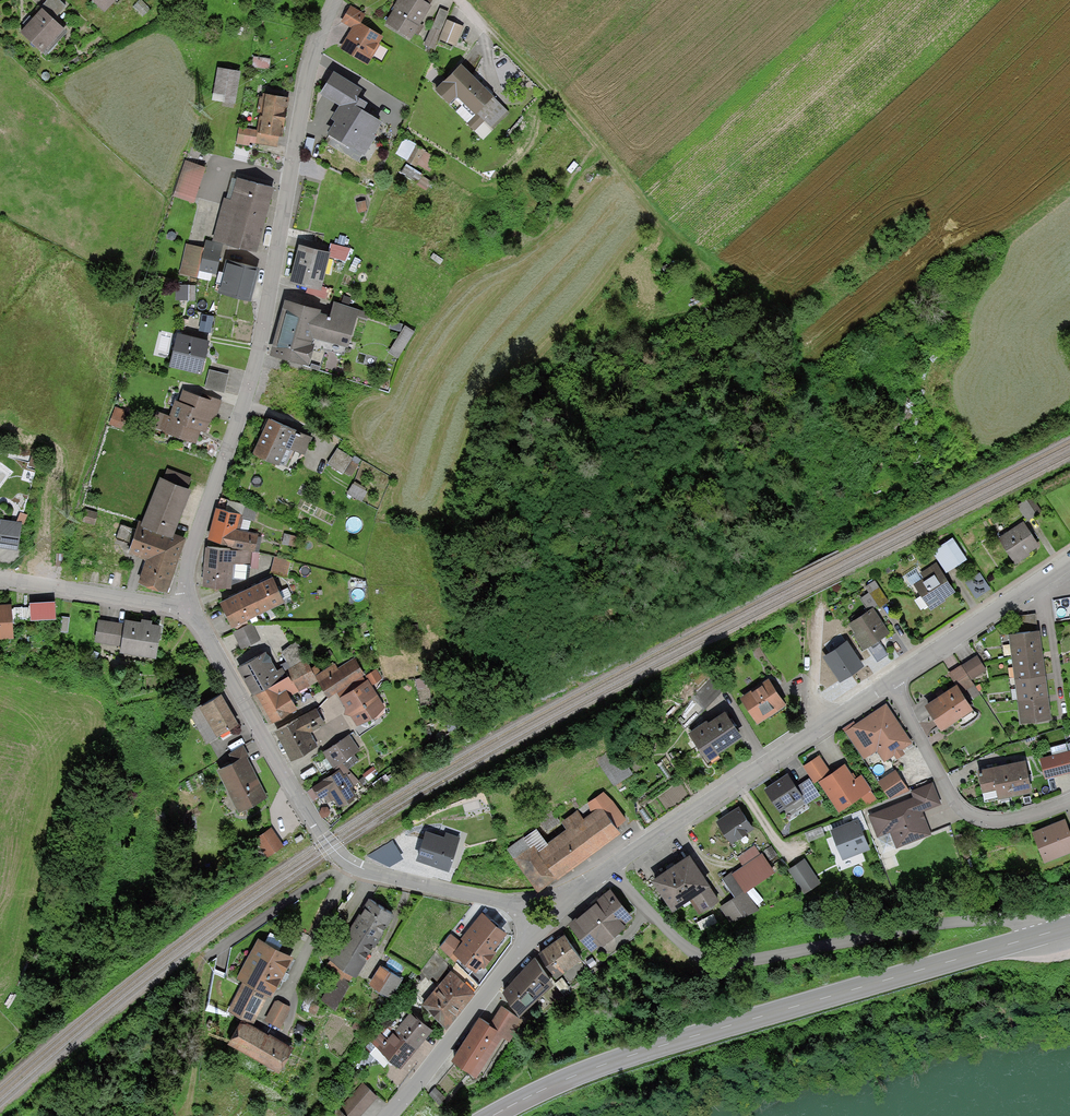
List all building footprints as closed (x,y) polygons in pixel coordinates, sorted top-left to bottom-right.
[(52,15),(64,1),(63,0),(43,0),(39,4),(52,15)] [(140,0),(137,0),(131,6),(142,17),(149,9),(140,0)] [(383,17),(407,34),(430,3),(426,0),(396,0),(383,17)] [(353,24),(356,19),(362,10),(348,2),(339,15),(353,24)] [(52,15),(39,4),(32,13),(29,11),(22,19),(24,21),(19,27),(41,47),(62,24),(52,15)] [(447,9),(437,5),(422,39),(433,43),(447,9)] [(453,40),(459,24),(445,18),(439,34),(453,40)] [(356,19),(353,24),(341,43),(364,57),(368,50),(370,51),(375,42),(373,41),(378,32),(356,19)] [(269,55),(251,53),(250,63),(268,66),(269,55)] [(474,108),(490,91),(469,72),(470,70),(458,59),(433,87),(447,100),(466,117),(474,108)] [(238,68),(216,63),(210,95),(232,99),(238,68)] [(360,88),(334,72),(322,92),(342,104),(334,117),(337,119),(330,133),(363,152),(382,121),(351,103),(360,88)] [(263,89),(256,127),(276,131),(279,131),(286,93),(263,89)] [(474,108),(482,115),(490,123),(506,105),(490,91),(474,108)] [(482,115),(474,108),(466,117),(463,120),(471,127),(482,115)] [(274,142),(276,131),(256,127),(248,126),(246,137),(274,142)] [(316,139),(308,137),(304,150),(312,152),(316,139)] [(424,166),(434,149),(416,139),(406,156),(424,166)] [(202,164),(184,159),(174,192),(193,197),(202,164)] [(428,174),(405,160),(395,175),(411,185),(415,178),(423,183),(428,174)] [(231,210),(262,218),(272,182),(240,174),(234,199),(231,210)] [(231,210),(234,199),(224,197),(214,236),(255,247),(262,218),(231,210)] [(204,236),(202,246),(198,263),(214,267),(221,240),(204,236)] [(350,244),(332,239),(328,253),(347,258),(350,244)] [(196,272),(198,263),(202,246),(185,242),(179,269),(196,272)] [(327,250),(300,243),(291,275),(307,279),(318,282),(325,256),(327,250)] [(256,265),(231,257),(221,289),(247,296),(256,265)] [(318,282),(307,279),(305,290),(326,296),(329,285),(318,282)] [(194,281),(185,281),(185,297),(194,297),(194,281)] [(349,320),(335,316),(314,310),(315,307),(284,298),(270,347),(305,357),(309,341),(340,350),(349,320)] [(335,316),(349,320),(353,305),(339,301),(335,316)] [(414,331),(405,326),(389,353),(398,358),(414,331)] [(209,341),(180,333),(172,363),(201,371),(209,341)] [(230,373),(210,368),(205,387),(225,392),(230,373)] [(205,399),(184,392),(180,403),(176,402),(170,417),(159,413),(155,424),(196,438),(201,425),(205,427),(210,414),(215,416),(220,399),(206,394),(205,399)] [(126,411),(116,407),(111,421),(120,425),(126,411)] [(286,441),(296,446),(305,449),(311,434),(269,415),(253,451),(277,461),(286,441)] [(286,441),(277,461),(288,466),(296,446),(286,441)] [(346,471),(354,458),(338,448),(328,464),(344,474),(346,471)] [(37,456),(29,453),(25,463),(33,465),(37,456)] [(354,458),(346,471),(353,475),(362,460),(355,455),(354,458)] [(170,469),(166,480),(188,488),(192,477),(170,469)] [(171,532),(188,488),(166,480),(163,479),(146,523),(171,532)] [(368,489),(354,481),(348,493),(362,500),(368,489)] [(304,502),(299,499),(295,506),(300,509),(304,502)] [(1027,499),(1017,505),(1028,522),(1038,516),(1027,499)] [(229,500),(226,511),(240,515),(243,516),(246,505),(229,500)] [(218,509),(210,537),(232,543),(236,529),(240,515),(226,511),(218,509)] [(0,523),(0,545),(18,548),(21,523),(3,520),(3,523),(0,523)] [(185,537),(171,532),(146,523),(140,521),(137,528),(122,522),(117,537),(132,542),(129,549),(149,557),(141,578),(165,588),(185,537)] [(1039,544),(1025,523),(1000,540),(1014,560),(1039,544)] [(236,529),(232,543),(255,549),(259,534),(236,529)] [(295,536),(286,534),(284,544),(293,546),(295,536)] [(943,546),(955,562),(957,565),(966,558),(953,539),(943,546)] [(955,562),(943,546),(942,544),(933,551),(946,569),(955,562)] [(210,546),(208,557),(230,560),(231,548),(210,546)] [(237,549),(231,548),(230,560),(230,562),(252,565),(254,551),(237,549)] [(291,560),(274,556),(270,572),(287,577),(291,560)] [(230,562),(230,560),(208,557),(205,585),(227,587),(230,562)] [(927,580),(914,588),(919,595),(915,598),(924,611),(954,591),(941,571),(938,573),(933,565),(922,573),(927,580)] [(254,585),(265,608),(284,599),(273,576),(254,585)] [(889,599),(877,580),(868,586),(871,591),(861,598),(870,611),(889,599)] [(265,608),(254,585),(239,593),(250,616),(265,608)] [(250,616),(239,593),(222,600),(233,623),(250,616)] [(53,599),(27,601),(28,616),(54,615),(53,599)] [(9,630),(7,604),(0,605),(0,631),(9,630)] [(872,610),(851,624),(868,650),(889,636),(872,610)] [(68,611),(59,611),(59,628),(68,629),(68,611)] [(1020,623),(1034,621),(1033,614),(1018,615),(1020,623)] [(126,620),(125,625),(122,642),(122,648),(156,653),(160,625),(152,624),(153,621),(143,619),(142,623),(126,620)] [(96,638),(122,642),(125,625),(99,620),(96,638)] [(1034,621),(1020,623),(1021,632),(1035,630),(1034,621)] [(244,648),(259,640),(250,624),(236,632),(244,648)] [(1014,656),(1042,652),(1039,629),(1035,630),(1021,632),(1011,633),(1014,656)] [(846,639),(824,654),(841,679),(863,665),(846,639)] [(282,650),(290,665),(305,657),(297,642),(282,650)] [(241,667),(255,693),(281,679),(287,675),(284,669),(282,667),(276,671),(266,652),(241,667)] [(1017,677),(1045,674),(1042,652),(1014,656),(1017,677)] [(972,661),(980,674),(989,669),(981,655),(972,661)] [(287,675),(281,679),(289,694),(317,679),(305,657),(290,665),(284,669),(287,675)] [(363,675),(355,660),(337,669),(335,665),(317,675),(328,694),(363,675)] [(980,674),(972,661),(964,666),(972,679),(980,674)] [(972,679),(964,666),(951,674),(958,685),(961,690),(974,682),(972,679)] [(375,670),(368,675),(374,684),(382,679),(375,670)] [(723,683),(710,672),(692,692),(705,703),(723,683)] [(1020,699),(1048,695),(1045,674),(1017,677),(1020,699)] [(296,706),(289,694),(281,679),(255,693),(270,720),(296,706)] [(382,703),(368,680),(343,695),(349,705),(348,710),(353,711),(358,720),(366,716),(374,718),(374,707),(382,703)] [(769,680),(743,697),(759,721),(785,704),(769,680)] [(961,690),(958,685),(929,703),(944,727),(973,709),(961,690)] [(202,706),(218,734),(237,723),(221,695),(202,706)] [(1048,695),(1020,699),(1023,721),(1051,718),(1048,695)] [(887,704),(848,731),(865,757),(879,747),(886,757),(894,751),(898,757),(906,752),(903,748),(912,741),(887,704)] [(218,734),(202,706),(191,712),(207,740),(218,734)] [(318,708),(276,729),(292,760),(317,747),(309,731),(326,722),(318,708)] [(706,723),(691,733),(708,758),(740,736),(726,715),(708,726),(706,723)] [(459,716),(448,718),(449,727),(461,725),(459,716)] [(325,751),(334,765),(342,760),(360,749),(351,735),(325,751)] [(384,737),(376,742),(379,748),(387,743),(384,737)] [(1066,743),(1051,747),(1053,756),(1068,752),(1066,743)] [(234,761),(246,755),(248,754),(243,744),(229,751),(234,761)] [(616,751),(600,762),(614,783),(631,772),(616,751)] [(1042,759),(1046,776),(1069,770),(1069,751),(1068,752),(1053,756),(1042,759)] [(246,755),(234,761),(219,768),(231,792),(235,791),(242,805),(254,799),(255,802),(266,797),(246,755)] [(819,757),(806,766),(812,775),(816,781),(829,772),(819,757)] [(359,779),(342,760),(334,765),(338,770),(314,785),(321,796),(329,791),(332,796),(335,795),(340,803),(354,794),(349,786),(359,779)] [(1026,762),(978,770),(983,798),(1031,790),(1026,762)] [(383,772),(376,763),(365,772),(366,774),(362,777),(367,783),(383,772)] [(317,771),(314,766),(300,774),(303,779),(317,771)] [(855,782),(845,766),(821,781),(839,809),(862,794),(868,803),(875,798),(862,778),(855,782)] [(908,791),(897,769),(879,781),(891,799),(908,791)] [(796,787),(787,774),(764,789),(780,812),(803,796),(796,787)] [(809,778),(796,787),(803,796),(806,802),(820,793),(809,778)] [(933,782),(913,789),(917,798),(871,816),(879,839),(894,834),(899,848),(935,835),(927,812),(942,807),(933,782)] [(565,821),(572,830),(588,851),(619,830),(615,825),(626,818),(614,801),(603,792),(588,802),(593,815),(585,820),(578,812),(565,821)] [(332,812),(327,805),(319,810),(323,817),(332,812)] [(740,806),(718,820),(732,841),(753,827),(740,806)] [(858,814),(829,825),(842,857),(871,846),(858,814)] [(1031,830),(1043,857),(1069,846),(1069,834),(1069,832),(1062,817),(1031,830)] [(282,843),(271,827),(257,837),(267,853),(282,843)] [(303,834),(300,829),(292,834),(296,839),(303,834)] [(539,888),(588,851),(572,830),(547,849),(545,846),(547,844),(536,829),(509,849),(539,888)] [(445,838),(428,832),(419,858),(449,868),(459,838),(447,833),(445,838)] [(376,852),(387,869),(405,857),(394,840),(376,852)] [(771,845),(764,850),(771,861),(779,855),(771,845)] [(773,872),(755,846),(738,857),(744,866),(735,872),(747,890),(773,872)] [(689,855),(654,879),(673,907),(691,894),(703,912),(720,900),(689,855)] [(804,860),(791,869),(804,888),(818,879),(804,860)] [(756,910),(732,874),(725,879),(737,897),(723,907),(732,921),(756,910)] [(611,893),(575,921),(593,944),(629,916),(611,893)] [(371,900),(357,921),(379,934),(392,913),(371,900)] [(461,940),(455,948),(474,963),(479,957),(482,959),(491,947),(488,945),(502,926),(481,910),(468,926),(470,927),(461,940)] [(354,974),(379,934),(357,921),(333,961),(354,974)] [(455,948),(461,940),(448,930),(438,943),(451,953),(455,948)] [(564,936),(540,955),(555,974),(579,955),(564,936)] [(289,953),(258,937),(239,971),(245,974),(266,986),(270,988),(289,953)] [(422,997),(435,982),(426,974),(430,970),(434,974),(448,959),(435,947),(407,981),(422,997)] [(534,957),(505,991),(518,1011),(549,976),(534,957)] [(451,962),(448,966),(472,988),(479,979),(456,958),(451,962)] [(231,1005),(242,980),(215,966),(209,999),(231,1005)] [(446,1020),(472,988),(448,966),(435,982),(422,997),(446,1020)] [(400,978),(382,967),(372,983),(390,995),(400,978)] [(266,986),(245,974),(242,980),(231,1005),(250,1016),(266,986)] [(335,1006),(350,980),(338,974),(323,999),(335,1006)] [(571,985),(564,976),(555,984),(562,992),(571,985)] [(297,1001),(282,994),(272,1016),(287,1023),(297,1001)] [(503,1031),(501,1035),(509,1040),(522,1019),(501,1006),(491,1023),(503,1031)] [(412,1012),(396,1031),(415,1048),(431,1029),(412,1012)] [(370,1019),(358,1015),(356,1022),(368,1026),(370,1019)] [(503,1031),(491,1023),(481,1017),(454,1059),(477,1073),(501,1035),(503,1031)] [(231,1038),(257,1052),(267,1034),(242,1019),(231,1038)] [(400,1064),(415,1048),(396,1031),(389,1040),(381,1033),(374,1041),(400,1064)] [(286,1044),(267,1034),(257,1052),(276,1063),(286,1044)] [(340,1109),(347,1115),(357,1115),(377,1095),(364,1083),(340,1109)] [(437,1098),(443,1092),(433,1083),(428,1089),(437,1098)] [(340,1109),(336,1105),(327,1114),(329,1115),(347,1115),(340,1109)]
